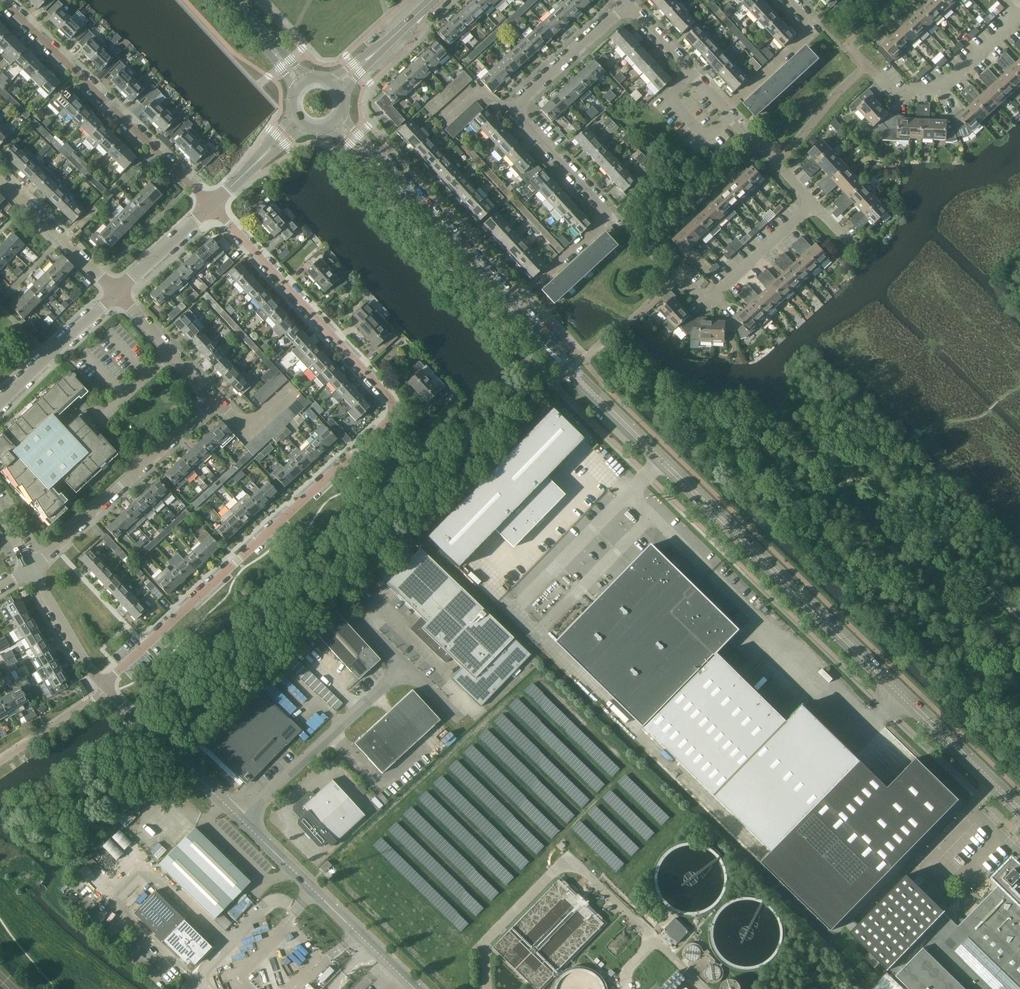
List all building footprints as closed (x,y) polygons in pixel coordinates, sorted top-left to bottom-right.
[(38,9),(41,6),(45,10),(55,0),(29,0),(38,9)] [(464,9),(475,21),(484,13),(472,0),(470,0),(465,5),(467,6),(464,9)] [(484,13),(493,5),(488,0),(472,0),(484,13)] [(493,5),(497,9),(506,1),(505,0),(488,0),(493,5)] [(525,4),(528,8),(533,4),(529,0),(525,4)] [(560,7),(571,19),(574,16),(575,18),(581,12),(570,0),(567,0),(560,7)] [(581,12),(587,7),(586,5),(588,3),(586,0),(570,0),(581,12)] [(678,4),(675,0),(665,0),(658,7),(661,10),(660,11),(665,17),(678,4)] [(742,3),(751,12),(763,0),(745,0),(742,3)] [(765,0),(763,0),(751,12),(759,20),(771,9),(768,6),(769,5),(765,0)] [(943,0),(932,0),(930,2),(943,16),(951,9),(943,0)] [(958,0),(943,0),(951,9),(959,1),(958,0)] [(59,29),(70,18),(60,8),(63,5),(58,1),(47,12),(51,16),(48,19),(59,29)] [(675,24),(687,13),(689,11),(681,2),(678,4),(665,17),(670,22),(672,21),(675,24)] [(943,16),(930,2),(926,5),(924,3),(920,7),(935,23),(943,16)] [(525,4),(520,8),(524,12),(528,8),(525,4)] [(719,8),(715,4),(710,8),(714,12),(719,8)] [(729,4),(724,9),(729,14),(734,9),(729,4)] [(1000,4),(996,8),(1000,12),(1004,8),(1000,4)] [(560,7),(551,15),(563,28),(569,23),(568,22),(571,19),(560,7)] [(935,23),(920,7),(916,11),(918,13),(914,16),(927,31),(935,23)] [(520,8),(516,12),(520,16),(524,12),(520,8)] [(727,17),(719,8),(714,12),(722,21),(727,17)] [(459,10),(454,16),(466,30),(475,21),(464,9),(461,12),(459,10)] [(774,12),(771,9),(759,20),(767,29),(780,17),(775,11),(774,12)] [(516,12),(511,16),(515,20),(520,16),(516,12)] [(695,22),(687,13),(675,24),(677,27),(676,28),(682,34),(695,22)] [(551,15),(542,23),(553,35),(556,32),(558,34),(563,28),(551,15)] [(449,23),(446,25),(458,38),(461,41),(470,33),(466,30),(454,16),(448,21),(449,23)] [(511,16),(507,20),(511,24),(514,22),(515,20),(511,16)] [(927,31),(914,16),(910,20),(908,18),(904,22),(919,38),(927,31)] [(726,25),(731,22),(727,17),(722,21),(726,25)] [(786,23),(780,17),(767,29),(775,38),(787,27),(785,24),(786,23)] [(88,30),(84,25),(85,24),(80,19),(76,23),(70,18),(59,29),(70,40),(72,37),(77,41),(88,30)] [(507,20),(502,24),(506,29),(511,24),(507,20)] [(730,30),(735,26),(731,22),(726,25),(730,30)] [(919,38),(904,22),(900,25),(902,27),(898,31),(911,45),(919,38)] [(542,23),(533,31),(546,45),(551,40),(550,38),(553,35),(542,23)] [(502,24),(498,28),(502,33),(506,29),(502,24)] [(442,26),(436,32),(449,46),(458,38),(446,25),(443,28),(442,26)] [(695,46),(707,35),(699,26),(685,39),(691,44),(692,43),(695,46)] [(739,30),(735,26),(730,30),(735,34),(739,30)] [(621,27),(609,38),(617,47),(629,36),(621,27)] [(783,47),(797,34),(791,28),(790,30),(787,27),(775,38),(783,47)] [(498,28),(493,32),(497,37),(502,33),(498,28)] [(743,35),(739,30),(735,34),(739,39),(743,35)] [(533,31),(525,39),(536,51),(539,49),(540,50),(546,45),(533,31)] [(911,45),(898,31),(894,34),(893,32),(889,36),(903,52),(911,45)] [(8,32),(0,40),(0,48),(5,53),(16,41),(8,32)] [(105,46),(94,36),(90,32),(79,43),(83,47),(80,50),(91,60),(105,46)] [(493,32),(489,36),(493,41),(497,37),(493,32)] [(701,57),(715,44),(707,35),(695,46),(697,50),(696,51),(701,57)] [(743,43),(747,39),(743,35),(739,39),(743,43)] [(489,36),(485,41),(489,45),(493,41),(489,36)] [(637,45),(629,36),(617,47),(626,56),(637,45)] [(903,52),(889,36),(884,40),(886,42),(878,50),(890,63),(894,59),(895,60),(903,52)] [(525,39),(516,48),(528,61),(534,55),(533,54),(536,51),(525,39)] [(751,44),(747,39),(743,43),(747,48),(751,44)] [(16,41),(5,53),(1,56),(10,65),(13,61),(25,49),(16,41)] [(430,48),(427,51),(438,63),(447,55),(435,41),(429,47),(430,48)] [(485,41),(480,45),(484,49),(489,45),(485,41)] [(711,64),(723,53),(715,44),(701,57),(707,62),(708,61),(711,64)] [(755,48),(751,44),(747,48),(751,52),(755,48)] [(480,45),(476,49),(480,53),(484,49),(480,45)] [(646,54),(637,45),(626,56),(634,65),(646,54)] [(756,117),(770,105),(820,59),(807,45),(744,104),(756,117)] [(119,60),(115,56),(105,46),(91,60),(101,71),(104,68),(108,72),(119,60)] [(761,51),(769,60),(774,55),(769,51),(765,47),(761,51)] [(516,48),(507,56),(518,68),(521,65),(522,66),(528,61),(516,48)] [(723,53),(711,64),(713,67),(712,68),(718,74),(731,62),(736,57),(728,48),(723,53)] [(768,61),(755,48),(751,52),(763,65),(768,61)] [(34,58),(25,49),(13,61),(22,70),(34,58)] [(476,49),(471,53),(475,57),(480,53),(476,49)] [(438,63),(427,51),(424,54),(423,52),(417,58),(429,71),(438,63)] [(1016,63),(1006,52),(1001,57),(1019,77),(1019,60),(1016,63)] [(471,53),(467,57),(471,61),(475,57),(471,53)] [(654,63),(646,54),(634,65),(642,74),(654,63)] [(600,63),(606,58),(603,55),(597,60),(600,63)] [(507,56),(498,64),(510,77),(516,72),(515,71),(518,68),(507,56)] [(1001,57),(996,61),(1006,72),(1003,76),(1016,90),(1019,86),(1019,77),(1001,57)] [(42,66),(34,58),(22,70),(31,78),(42,66)] [(429,71),(417,58),(411,63),(412,64),(409,67),(421,79),(429,71)] [(609,61),(606,58),(600,63),(603,66),(609,61)] [(749,62),(757,71),(761,67),(753,58),(749,62)] [(477,59),(474,62),(482,70),(485,67),(477,59)] [(604,73),(594,61),(585,69),(596,81),(604,73)] [(122,91),(133,80),(123,70),(126,67),(121,62),(110,74),(114,78),(111,81),(122,91)] [(727,82),(739,70),(731,62),(718,74),(723,80),(724,79),(727,82)] [(662,72),(654,63),(642,74),(650,82),(662,72)] [(498,64),(489,72),(500,84),(503,82),(504,83),(510,77),(498,64)] [(51,75),(42,66),(31,78),(39,86),(51,75)] [(421,79),(409,67),(406,70),(405,69),(399,74),(412,88),(421,79)] [(1016,90),(1003,76),(999,79),(988,68),(984,73),(1007,98),(1016,90)] [(596,81),(585,69),(576,77),(587,89),(596,81)] [(734,92),(748,79),(739,70),(727,82),(730,85),(728,86),(734,92)] [(472,81),(464,72),(460,76),(467,85),(472,81)] [(489,72),(480,80),(493,94),(499,88),(497,87),(500,84),(489,72)] [(616,81),(622,75),(619,72),(613,78),(616,81)] [(670,80),(662,72),(650,82),(658,91),(670,80)] [(1007,98),(984,73),(979,77),(989,88),(985,92),(998,106),(1007,98)] [(412,88),(399,74),(393,80),(395,81),(392,84),(403,96),(412,88)] [(60,84),(51,75),(39,86),(49,96),(60,84)] [(625,79),(622,75),(616,81),(619,84),(625,79)] [(467,85),(460,76),(455,80),(463,88),(467,85)] [(587,89),(576,77),(567,86),(578,97),(582,102),(591,93),(587,89)] [(146,98),(156,88),(151,83),(144,90),(133,80),(122,91),(132,102),(135,99),(140,103),(145,97),(146,98)] [(463,88),(455,80),(451,84),(459,92),(463,88)] [(403,96),(392,84),(389,87),(387,85),(381,90),(386,95),(384,98),(391,106),(403,96)] [(459,92),(451,84),(446,88),(454,96),(459,92)] [(998,106),(985,92),(981,96),(971,85),(966,89),(989,114),(998,106)] [(578,97),(567,86),(558,94),(569,105),(578,97)] [(153,122),(165,111),(154,101),(161,93),(156,88),(146,98),(147,99),(141,105),(146,109),(143,112),(153,122)] [(454,96),(446,88),(442,91),(450,100),(453,97),(454,96)] [(858,110),(866,118),(880,105),(876,101),(878,99),(869,89),(859,98),(860,99),(858,101),(857,100),(849,107),(850,107),(852,112),(858,110)] [(989,114),(966,89),(961,94),(971,105),(967,108),(980,122),(989,114)] [(59,94),(50,103),(60,113),(64,110),(75,98),(66,90),(60,95),(59,94)] [(610,90),(606,93),(612,99),(615,96),(610,90)] [(633,99),(639,93),(636,90),(630,96),(633,99)] [(450,100),(442,91),(438,95),(445,104),(450,100)] [(8,102),(12,97),(8,93),(4,97),(8,102)] [(612,99),(606,93),(603,96),(609,102),(612,99)] [(642,96),(639,93),(633,99),(635,102),(642,96)] [(569,105),(558,94),(549,102),(560,114),(569,105)] [(445,104),(438,95),(433,99),(441,108),(445,104)] [(13,106),(16,102),(12,97),(8,102),(13,106)] [(60,113),(59,114),(64,119),(68,115),(72,119),(84,107),(75,98),(64,110),(60,113)] [(405,120),(391,106),(384,98),(377,104),(378,104),(383,109),(381,111),(385,115),(387,113),(398,126),(397,126),(398,127),(405,120)] [(441,108),(433,99),(429,103),(437,112),(441,108)] [(416,101),(412,105),(417,111),(421,107),(416,101)] [(21,106),(16,102),(13,106),(17,110),(21,106)] [(483,110),(475,102),(471,106),(479,114),(483,110)] [(560,114),(549,102),(540,110),(551,122),(560,114)] [(437,112),(429,103),(424,107),(432,116),(437,112)] [(922,139),(924,105),(917,104),(916,119),(911,119),(910,138),(922,139)] [(883,109),(880,105),(866,118),(873,126),(871,129),(877,135),(879,133),(883,137),(894,116),(885,107),(883,109)] [(934,139),(935,120),(930,120),(930,105),(924,105),(922,139),(934,139)] [(26,111),(21,106),(17,110),(22,115),(26,111)] [(479,114),(471,106),(467,110),(474,118),(479,114)] [(84,107),(72,119),(81,127),(92,115),(84,107)] [(592,107),(589,110),(594,116),(598,113),(592,107)] [(492,114),(486,108),(483,110),(479,114),(474,118),(473,120),(470,122),(468,124),(476,133),(481,129),(493,118),(490,115),(492,114)] [(980,122),(967,108),(963,112),(961,110),(952,118),(957,132),(960,131),(963,139),(968,137),(973,132),(972,131),(980,122)] [(474,118),(467,110),(462,114),(470,122),(473,120),(474,118)] [(594,116),(589,110),(586,113),(591,119),(594,116)] [(30,115),(26,111),(22,115),(26,119),(30,115)] [(175,121),(165,111),(153,122),(164,133),(167,130),(171,134),(182,122),(178,118),(175,121)] [(470,122),(462,114),(458,118),(466,126),(468,124),(470,122)] [(92,115),(81,127),(89,136),(101,124),(92,115)] [(910,138),(911,119),(906,119),(906,116),(894,116),(883,137),(882,140),(882,141),(884,137),(890,137),(890,141),(910,142),(910,138)] [(46,118),(42,123),(46,127),(50,122),(46,118)] [(466,126),(458,118),(454,122),(462,130),(466,126)] [(489,138),(503,126),(497,120),(496,121),(493,118),(481,129),(489,138)] [(605,127),(612,121),(609,118),(603,124),(605,127)] [(957,132),(952,118),(940,118),(940,120),(935,120),(934,139),(946,140),(946,142),(952,142),(957,141),(955,133),(957,132)] [(835,119),(830,124),(837,132),(843,127),(835,119)] [(196,141),(196,142),(200,138),(190,128),(192,125),(187,120),(185,122),(186,123),(173,136),(177,140),(174,143),(185,153),(196,141)] [(40,125),(36,121),(32,125),(36,129),(40,125)] [(406,140),(418,129),(410,121),(397,133),(402,139),(403,137),(406,140)] [(608,130),(614,124),(612,121),(605,127),(608,130)] [(462,130),(454,122),(449,126),(457,134),(462,130)] [(574,123),(571,126),(577,132),(580,129),(574,123)] [(89,136),(85,140),(94,148),(98,144),(110,132),(101,124),(89,136)] [(45,129),(40,125),(36,129),(41,133),(45,129)] [(1,127),(1,128),(0,128),(0,146),(11,134),(2,126),(1,127)] [(457,134),(449,126),(445,130),(453,139),(457,134)] [(508,131),(503,126),(489,138),(497,147),(509,136),(507,133),(508,131)] [(577,132),(571,126),(568,129),(574,135),(577,132)] [(582,148),(594,137),(585,128),(574,139),(582,148)] [(413,151),(426,138),(418,129),(406,140),(409,143),(407,145),(413,151)] [(110,132),(98,144),(107,152),(118,141),(110,132)] [(850,132),(846,136),(850,141),(854,137),(850,132)] [(49,142),(53,138),(48,133),(44,137),(49,142)] [(624,143),(630,137),(627,134),(621,139),(624,143)] [(505,156),(519,143),(513,137),(512,139),(509,136),(497,147),(493,150),(502,159),(505,156)] [(590,157),(602,146),(594,137),(582,148),(590,157)] [(627,146),(633,140),(630,137),(624,143),(627,146)] [(815,137),(807,144),(810,148),(818,141),(815,137)] [(422,158),(435,147),(426,138),(413,151),(418,156),(420,155),(422,158)] [(806,172),(831,149),(823,140),(808,153),(812,158),(801,168),(806,172)] [(118,141),(107,152),(115,161),(127,149),(118,141)] [(204,167),(216,155),(211,151),(208,153),(196,142),(196,141),(185,153),(195,163),(198,161),(204,167)] [(62,146),(57,142),(53,146),(58,150),(62,146)] [(461,147),(465,152),(470,147),(466,143),(461,147)] [(524,149),(519,143),(505,156),(513,164),(525,153),(523,150),(524,149)] [(12,162),(26,148),(22,144),(18,148),(13,144),(3,154),(12,162)] [(599,166),(610,155),(602,146),(590,157),(599,166)] [(429,168),(443,156),(435,147),(422,158),(425,161),(424,163),(429,168)] [(474,152),(470,147),(465,152),(469,156),(474,152)] [(21,171),(35,157),(26,148),(12,162),(21,171)] [(127,149),(115,161),(125,170),(136,158),(127,149)] [(825,171),(839,158),(831,149),(806,172),(810,178),(821,167),(825,171)] [(71,155),(66,150),(62,154),(67,159),(71,155)] [(478,156),(474,152),(469,156),(473,161),(478,156)] [(528,156),(525,153),(513,164),(510,167),(522,180),(537,166),(533,162),(535,161),(529,154),(528,156)] [(638,162),(644,157),(641,153),(635,159),(638,162)] [(607,175),(619,164),(610,155),(599,166),(607,175)] [(439,176),(451,165),(443,156),(429,168),(435,174),(436,173),(439,176)] [(482,161),(478,156),(473,161),(477,165),(482,161)] [(29,180),(43,165),(35,157),(21,171),(29,180)] [(641,166),(647,160),(644,157),(638,162),(641,166)] [(76,167),(79,163),(74,158),(70,162),(76,167)] [(822,190),(847,167),(839,158),(825,171),(829,175),(818,185),(822,190)] [(129,180),(143,165),(139,161),(124,175),(129,180)] [(486,165),(482,161),(477,165),(481,169),(486,165)] [(615,184),(627,173),(619,164),(607,175),(615,184)] [(38,188),(52,174),(43,165),(29,180),(38,188)] [(445,186),(459,173),(451,165),(439,176),(441,179),(440,180),(445,186)] [(490,169),(486,165),(481,169),(485,174),(490,169)] [(541,171),(537,166),(522,180),(526,185),(529,182),(538,191),(550,180),(547,177),(549,176),(543,169),(541,171)] [(747,168),(743,172),(758,188),(766,180),(753,166),(749,170),(747,168)] [(84,176),(88,172),(84,167),(80,171),(84,176)] [(841,189),(855,176),(847,167),(822,190),(827,195),(838,185),(841,189)] [(489,178),(494,174),(490,169),(485,174),(489,178)] [(741,178),(737,181),(750,195),(758,188),(743,172),(739,176),(741,178)] [(455,193),(467,182),(459,173),(445,186),(451,192),(452,190),(455,193)] [(635,182),(627,173),(615,184),(623,193),(635,182)] [(47,197),(61,183),(52,174),(38,188),(47,197)] [(498,178),(494,174),(489,178),(493,182),(498,178)] [(125,184),(129,180),(124,175),(120,180),(125,184)] [(150,184),(142,192),(153,204),(162,195),(158,191),(163,185),(153,175),(147,181),(150,184)] [(93,184),(97,180),(92,176),(88,180),(93,184)] [(838,208),(863,184),(855,176),(841,189),(845,193),(834,203),(838,208)] [(502,182),(498,178),(493,182),(497,187),(502,182)] [(97,189),(101,185),(97,180),(93,184),(97,189)] [(553,183),(550,180),(538,191),(546,200),(559,187),(554,182),(553,183)] [(731,183),(727,186),(742,203),(750,195),(737,181),(733,185),(731,183)] [(462,204),(475,191),(467,182),(455,193),(458,196),(456,198),(462,204)] [(506,187),(502,182),(497,187),(501,191),(506,187)] [(56,206),(66,196),(70,191),(61,183),(47,197),(56,206)] [(857,206),(871,193),(863,184),(838,208),(842,212),(853,202),(857,206)] [(106,189),(101,185),(97,189),(102,193),(106,189)] [(725,192),(721,196),(734,210),(742,203),(727,186),(723,190),(725,192)] [(510,191),(506,187),(501,191),(505,196),(510,191)] [(565,193),(559,187),(546,200),(554,208),(566,197),(563,194),(565,193)] [(112,188),(107,193),(111,197),(116,192),(112,188)] [(471,211),(484,200),(475,191),(462,204),(467,209),(469,208),(471,211)] [(514,196),(510,191),(505,196),(510,201),(514,196)] [(145,212),(153,204),(142,192),(133,201),(145,212)] [(107,202),(111,197),(107,193),(103,198),(107,202)] [(854,225),(880,202),(871,193),(857,206),(861,211),(850,221),(854,225)] [(64,214),(74,204),(66,196),(56,206),(64,214)] [(261,211),(255,217),(264,227),(278,215),(278,214),(281,211),(276,206),(267,196),(256,205),(261,211)] [(523,205),(514,196),(510,201),(518,209),(523,205)] [(715,197),(711,201),(726,217),(729,221),(737,213),(734,210),(721,196),(717,199),(715,197)] [(562,217),(576,205),(570,199),(569,200),(566,197),(554,208),(562,217)] [(492,209),(484,200),(471,211),(474,214),(473,216),(478,221),(492,209)] [(136,221),(145,212),(133,201),(124,210),(136,221)] [(709,207),(705,210),(718,225),(726,217),(711,201),(707,205),(709,207)] [(888,211),(880,202),(854,225),(859,231),(870,220),(874,225),(881,218),(885,222),(891,217),(887,212),(888,211)] [(83,213),(74,204),(64,214),(73,223),(83,213)] [(522,214),(527,209),(523,205),(518,209),(522,214)] [(581,211),(576,205),(562,217),(570,226),(582,215),(580,212),(581,211)] [(11,206),(6,211),(11,215),(16,210),(11,206)] [(94,206),(90,211),(95,215),(99,211),(94,206)] [(526,218),(531,214),(527,209),(522,214),(526,218)] [(128,230),(136,221),(124,210),(116,218),(128,230)] [(278,215),(264,227),(274,237),(279,232),(286,240),(298,230),(291,222),(292,221),(282,210),(281,211),(278,214),(278,215)] [(699,212),(695,216),(710,232),(713,235),(721,228),(718,225),(705,210),(701,214),(699,212)] [(81,230),(95,215),(90,211),(76,225),(81,230)] [(491,233),(504,222),(496,213),(482,225),(487,231),(489,230),(491,233)] [(535,218),(531,214),(526,218),(530,223),(535,218)] [(585,218),(582,215),(570,226),(579,235),(592,223),(586,217),(585,218)] [(693,222),(689,225),(702,239),(710,232),(695,216),(691,220),(693,222)] [(119,239),(128,230),(116,218),(107,227),(119,239)] [(534,227),(539,223),(535,218),(530,223),(534,227)] [(498,243),(512,231),(504,222),(491,233),(494,236),(493,238),(498,243)] [(538,232),(543,227),(539,223),(534,227),(538,232)] [(683,227),(679,230),(694,247),(702,239),(689,225),(685,229),(683,227)] [(110,248),(119,239),(107,227),(99,236),(96,233),(90,239),(100,249),(106,244),(110,248)] [(542,236),(547,232),(543,227),(538,232),(542,236)] [(677,236),(673,240),(686,254),(694,247),(679,230),(675,234),(677,236)] [(508,251),(520,240),(512,231),(498,243),(504,249),(505,248),(508,251)] [(553,304),(603,258),(617,246),(604,232),(540,290),(553,304)] [(551,236),(547,232),(542,236),(546,240),(551,236)] [(13,233),(4,243),(15,254),(25,245),(13,233)] [(557,239),(565,248),(570,244),(561,235),(557,239)] [(563,250),(551,236),(546,240),(559,254),(563,250)] [(802,236),(797,241),(821,266),(830,258),(817,244),(812,248),(802,236)] [(211,239),(202,247),(212,257),(215,261),(224,252),(211,239)] [(514,261),(528,249),(520,240),(508,251),(511,254),(509,256),(514,261)] [(821,266),(797,241),(792,246),(803,257),(799,260),(812,274),(821,266)] [(4,243),(0,247),(0,258),(6,264),(15,254),(4,243)] [(557,256),(549,246),(544,250),(553,260),(557,256)] [(202,247),(194,255),(203,265),(207,261),(210,265),(215,261),(212,257),(202,247)] [(524,269),(536,258),(528,249),(514,261),(519,267),(521,266),(524,269)] [(312,266),(306,272),(315,282),(329,270),(333,265),(334,265),(330,260),(323,259),(324,253),(317,251),(316,251),(317,252),(313,255),(307,261),(312,266)] [(812,274),(799,260),(795,264),(785,253),(780,257),(803,283),(812,274)] [(194,255),(185,263),(194,273),(197,276),(205,268),(203,265),(194,255)] [(62,256),(54,265),(65,276),(74,267),(62,256)] [(803,283),(780,257),(775,262),(785,273),(781,276),(794,291),(801,284),(803,283)] [(530,279),(544,267),(536,258),(524,269),(526,272),(525,273),(530,279)] [(225,272),(233,264),(229,259),(220,267),(225,272)] [(185,263),(176,271),(186,281),(194,274),(194,273),(185,263)] [(247,272),(239,264),(228,274),(236,282),(247,272)] [(54,265),(45,273),(57,285),(65,276),(54,265)] [(329,270),(315,282),(324,292),(330,287),(336,293),(347,283),(341,277),(342,276),(333,265),(329,270)] [(18,267),(14,271),(18,276),(23,271),(18,267)] [(220,276),(225,272),(220,267),(216,271),(220,276)] [(794,291),(781,276),(777,280),(767,269),(762,273),(785,299),(794,291)] [(176,271),(168,279),(177,289),(182,285),(184,288),(188,284),(186,281),(176,271)] [(255,281),(247,272),(236,282),(244,291),(255,281)] [(45,273),(37,282),(54,299),(57,296),(51,290),(57,285),(45,273)] [(785,299),(762,273),(757,278),(767,289),(763,293),(776,307),(785,299)] [(211,284),(216,280),(212,276),(208,280),(211,284)] [(168,279),(159,287),(168,297),(177,289),(168,279)] [(263,290),(255,281),(244,291),(248,295),(245,298),(249,302),(252,300),(263,290)] [(37,282),(29,290),(40,302),(46,296),(51,302),(54,299),(37,282)] [(203,292),(207,288),(204,283),(199,288),(203,292)] [(776,307),(763,293),(759,296),(749,285),(744,290),(768,315),(776,307)] [(159,287),(150,295),(160,306),(168,297),(159,287)] [(77,288),(69,296),(73,301),(81,292),(77,288)] [(29,290),(20,299),(32,310),(40,302),(29,290)] [(271,299),(263,290),(252,300),(260,308),(260,309),(271,299)] [(680,301),(671,290),(661,299),(666,304),(659,310),(668,319),(682,306),(678,302),(680,301)] [(768,315),(744,290),(739,294),(749,305),(746,309),(759,323),(761,324),(760,325),(763,328),(772,320),(768,315)] [(194,300),(199,296),(195,291),(190,296),(194,300)] [(203,296),(207,301),(211,297),(207,293),(203,296)] [(215,302),(211,297),(207,301),(211,305),(215,302)] [(20,299),(12,308),(23,319),(32,310),(20,299)] [(279,307),(271,299),(260,309),(260,308),(255,312),(264,321),(268,317),(279,307)] [(65,301),(61,305),(65,309),(69,305),(65,301)] [(181,302),(177,307),(181,311),(186,307),(181,302)] [(363,322),(356,327),(366,337),(384,321),(385,320),(370,304),(357,316),(358,316),(363,321),(363,322)] [(223,310),(219,306),(215,309),(219,314),(223,310)] [(686,310),(682,306),(668,319),(668,320),(664,323),(672,332),(676,328),(676,329),(680,325),(688,334),(696,317),(688,308),(686,310)] [(172,319),(181,311),(177,307),(168,315),(172,319)] [(287,316),(279,307),(268,317),(276,326),(287,316)] [(759,323),(746,309),(742,313),(740,311),(731,319),(736,332),(736,331),(738,330),(741,339),(746,337),(751,333),(760,325),(761,324),(759,323)] [(175,322),(174,323),(182,332),(192,323),(196,320),(196,319),(197,319),(188,310),(175,322)] [(51,313),(48,316),(53,321),(57,318),(51,313)] [(231,319),(227,314),(223,318),(227,323),(231,319)] [(295,325),(287,316),(276,326),(284,335),(295,325)] [(712,342),(713,321),(708,321),(708,318),(696,317),(688,334),(691,334),(691,340),(700,340),(700,342),(712,342)] [(736,332),(731,319),(719,318),(719,321),(713,321),(712,342),(725,343),(725,332),(736,332)] [(192,323),(182,332),(190,341),(200,331),(204,328),(196,319),(196,320),(192,323)] [(384,321),(366,337),(375,348),(381,342),(386,348),(397,338),(392,332),(393,331),(384,321)] [(239,328),(235,323),(231,327),(235,331),(239,328)] [(303,334),(295,325),(284,335),(292,344),(303,334)] [(34,326),(31,330),(35,335),(39,331),(34,326)] [(15,331),(13,330),(10,327),(9,327),(2,334),(2,335),(6,339),(8,339),(15,332),(15,331)] [(200,331),(190,341),(198,349),(208,340),(200,331)] [(247,336),(243,332),(239,336),(243,340),(247,336)] [(314,346),(306,338),(303,334),(292,344),(296,347),(291,352),(299,360),(314,346)] [(208,340),(198,349),(206,358),(216,349),(208,340)] [(255,345),(251,341),(247,344),(251,349),(255,345)] [(265,343),(260,347),(265,352),(270,347),(265,343)] [(395,343),(383,354),(389,361),(401,349),(395,343)] [(259,349),(255,345),(251,349),(255,353),(259,349)] [(322,355),(314,346),(299,360),(307,369),(322,355)] [(216,349),(206,358),(214,367),(224,358),(216,349)] [(263,354),(259,349),(255,353),(259,358),(263,354)] [(274,352),(269,356),(273,361),(278,356),(274,352)] [(330,364),(322,355),(307,369),(315,378),(330,364)] [(224,358),(214,367),(222,376),(232,366),(224,358)] [(271,363),(267,358),(263,362),(267,366),(271,363)] [(416,393),(435,376),(426,366),(425,368),(419,361),(408,371),(413,377),(407,382),(416,393)] [(232,366),(222,376),(230,384),(240,375),(244,371),(236,362),(232,366)] [(338,372),(330,364),(315,378),(323,386),(328,382),(338,372)] [(279,371),(275,367),(271,370),(275,375),(279,371)] [(279,371),(275,375),(283,384),(287,380),(279,371)] [(95,430),(94,429),(91,432),(88,428),(95,422),(85,410),(65,428),(56,418),(79,397),(80,399),(88,392),(75,378),(76,376),(75,375),(74,374),(73,373),(71,374),(69,372),(63,378),(65,380),(57,388),(54,386),(42,397),(44,399),(36,407),(34,405),(21,416),(23,419),(15,426),(13,424),(6,430),(13,437),(9,441),(4,435),(0,438),(0,462),(2,464),(2,463),(6,467),(0,472),(7,479),(7,478),(11,482),(10,482),(16,489),(17,489),(21,492),(20,493),(26,500),(29,498),(32,501),(30,504),(36,510),(38,508),(42,512),(39,514),(46,521),(48,519),(52,524),(68,509),(63,505),(68,501),(61,493),(59,495),(52,487),(62,478),(73,491),(78,486),(81,489),(93,478),(90,475),(99,467),(101,470),(118,455),(95,430)] [(346,381),(338,372),(328,382),(336,391),(346,381)] [(240,375),(230,384),(238,393),(239,392),(242,395),(248,390),(251,387),(240,375)] [(283,384),(275,375),(270,379),(278,388),(283,384)] [(444,386),(435,376),(416,393),(426,403),(432,397),(437,403),(448,393),(443,387),(444,386)] [(278,388),(270,379),(266,383),(274,392),(278,388)] [(354,390),(346,381),(336,391),(344,400),(354,390)] [(274,392),(266,383),(261,387),(270,396),(274,392)] [(270,396),(261,387),(257,391),(265,400),(270,396)] [(363,399),(354,390),(344,400),(352,408),(363,399)] [(265,400),(257,391),(253,395),(261,404),(265,400)] [(305,399),(301,395),(296,399),(301,403),(305,399)] [(301,403),(296,399),(292,403),(301,412),(305,408),(301,403)] [(309,404),(305,399),(301,403),(305,408),(309,404)] [(371,407),(363,399),(352,408),(347,412),(355,421),(371,407)] [(311,405),(315,410),(319,406),(315,402),(311,405)] [(301,412),(292,403),(288,407),(296,416),(301,412)] [(323,411),(319,406),(315,410),(319,415),(323,411)] [(296,416),(288,407),(283,411),(292,420),(296,416)] [(552,408),(489,472),(426,537),(457,567),(494,529),(513,547),(535,525),(537,526),(540,523),(544,519),(542,517),(564,495),(546,477),(583,439),(552,408)] [(292,420),(283,411),(279,415),(288,424),(292,420)] [(304,412),(300,417),(304,421),(308,417),(304,412)] [(288,424),(279,415),(275,419),(283,428),(288,424)] [(304,421),(300,417),(295,421),(299,425),(304,421)] [(331,427),(336,423),(331,418),(327,423),(331,427)] [(283,428),(275,419),(270,423),(279,432),(283,428)] [(222,422),(217,426),(208,434),(218,445),(222,449),(235,437),(222,422)] [(279,432),(270,423),(266,427),(274,436),(279,432)] [(344,432),(336,423),(331,427),(339,436),(344,432)] [(274,436),(266,427),(262,431),(270,440),(274,436)] [(327,428),(318,436),(328,447),(336,439),(327,428)] [(287,429),(282,433),(286,437),(291,433),(287,429)] [(270,440),(262,431),(257,435),(266,444),(270,440)] [(286,437),(282,433),(278,437),(282,441),(286,437)] [(319,455),(328,447),(318,436),(314,433),(306,440),(309,444),(319,455)] [(218,445),(208,434),(199,442),(209,453),(218,445)] [(266,444),(257,435),(253,439),(261,448),(266,444)] [(261,448),(253,439),(249,443),(257,452),(261,448)] [(209,453),(199,442),(191,450),(200,461),(209,453)] [(257,452),(249,443),(244,447),(253,456),(257,452)] [(310,463),(319,455),(309,444),(300,452),(310,463)] [(270,445),(265,449),(269,453),(274,449),(270,445)] [(310,463),(300,452),(296,448),(287,456),(291,460),(301,471),(310,463)] [(269,453),(265,449),(260,453),(264,457),(269,453)] [(200,461),(191,450),(182,458),(191,469),(196,464),(200,468),(204,465),(200,461)] [(195,472),(191,469),(182,458),(173,466),(186,480),(195,472)] [(244,464),(240,460),(235,464),(239,468),(244,464)] [(292,479),(301,471),(291,460),(283,468),(292,479)] [(284,487),(292,479),(283,468),(280,465),(271,473),(272,474),(284,487)] [(186,480),(173,466),(164,474),(178,489),(187,481),(186,480)] [(230,476),(235,472),(231,468),(227,472),(230,476)] [(242,469),(234,477),(238,481),(246,473),(242,469)] [(211,472),(207,476),(212,482),(217,478),(211,472)] [(272,474),(269,476),(281,489),(284,487),(272,474)] [(222,484),(227,480),(223,475),(218,480),(222,484)] [(159,480),(150,488),(159,498),(163,503),(172,495),(159,480)] [(268,482),(259,490),(269,501),(278,493),(268,482)] [(213,492),(218,488),(214,484),(209,488),(213,492)] [(260,509),(269,501),(259,490),(255,485),(251,489),(255,494),(250,498),(260,509)] [(150,488),(141,496),(151,506),(155,510),(163,503),(159,498),(150,488)] [(204,500),(209,495),(205,491),(200,496),(204,500)] [(260,509),(250,498),(246,494),(238,502),(252,517),(260,509)] [(141,496),(132,504),(146,519),(155,510),(151,506),(141,496)] [(195,508),(200,504),(196,499),(191,504),(195,508)] [(243,525),(252,517),(238,502),(229,510),(243,525)] [(132,504),(124,512),(133,523),(137,527),(146,519),(132,504)] [(234,533),(243,525),(229,510),(220,518),(224,522),(234,533)] [(124,512),(115,520),(124,531),(128,535),(137,527),(133,523),(124,512)] [(181,522),(186,517),(182,513),(177,518),(181,522)] [(115,520),(106,529),(109,532),(116,539),(124,531),(115,520)] [(172,530),(177,525),(173,521),(168,526),(172,530)] [(225,541),(234,533),(224,522),(216,530),(225,541)] [(172,530),(168,526),(164,530),(168,534),(172,530)] [(163,538),(168,534),(164,530),(160,533),(160,534),(163,538)] [(197,540),(201,544),(211,554),(219,546),(205,531),(197,540)] [(114,543),(107,534),(102,539),(109,547),(114,543)] [(155,546),(159,542),(156,538),(151,542),(155,546)] [(119,548),(114,543),(109,547),(114,552),(119,548)] [(202,562),(211,554),(201,544),(192,552),(202,562)] [(558,642),(644,726),(715,654),(715,655),(739,630),(695,587),(652,545),(558,642)] [(146,554),(151,550),(147,546),(142,550),(146,554)] [(420,571),(397,594),(421,617),(419,618),(409,628),(422,640),(445,663),(446,662),(445,661),(450,656),(461,667),(450,678),(480,707),(530,654),(513,638),(420,548),(408,560),(420,571)] [(80,558),(88,567),(98,558),(90,549),(80,558)] [(127,556),(123,552),(118,555),(123,560),(127,556)] [(193,570),(202,562),(192,552),(183,560),(193,570)] [(96,576),(106,567),(102,562),(106,558),(102,554),(98,558),(88,567),(96,576)] [(137,562),(142,558),(138,554),(133,558),(137,562)] [(135,565),(131,560),(126,564),(131,569),(135,565)] [(185,579),(193,570),(183,560),(175,568),(185,579)] [(104,585),(114,575),(106,567),(96,576),(104,585)] [(176,587),(185,579),(175,568),(170,572),(166,568),(162,572),(176,587)] [(143,574),(139,569),(134,573),(139,578),(143,574)] [(167,595),(176,587),(162,572),(153,580),(167,595)] [(112,593),(122,584),(114,575),(104,585),(112,593)] [(146,586),(150,591),(154,586),(150,582),(147,585),(146,586)] [(120,602),(130,593),(122,584),(112,593),(120,602)] [(162,595),(154,586),(150,591),(157,599),(162,595)] [(128,611),(138,602),(134,597),(136,595),(132,591),(130,593),(120,602),(128,611)] [(11,596),(6,600),(9,605),(6,606),(12,617),(26,609),(19,599),(14,602),(11,596)] [(136,620),(146,610),(149,607),(141,599),(138,602),(128,611),(136,620)] [(26,609),(12,617),(18,627),(32,619),(26,609)] [(313,631),(313,632),(358,680),(380,659),(335,611),(313,631)] [(18,627),(13,630),(19,640),(24,637),(37,629),(35,625),(36,624),(34,620),(32,620),(32,619),(18,627)] [(37,629),(24,637),(30,647),(43,639),(37,629)] [(43,639),(30,647),(36,657),(49,649),(43,639)] [(36,657),(31,660),(37,671),(55,660),(49,649),(36,657)] [(291,653),(283,662),(287,666),(295,657),(291,653)] [(716,655),(646,728),(772,851),(762,862),(832,930),(960,800),(917,758),(889,787),(861,760),(804,705),(788,721),(718,653),(718,654),(716,655)] [(295,657),(287,666),(291,670),(300,661),(295,657)] [(55,660),(37,671),(43,681),(48,678),(61,670),(55,660)] [(300,661),(291,670),(296,674),(304,666),(300,661)] [(304,666),(296,674),(300,678),(308,670),(304,666)] [(24,670),(17,674),(20,680),(26,677),(28,676),(24,670)] [(48,678),(43,681),(52,696),(68,687),(65,682),(68,680),(61,670),(48,678)] [(308,670),(300,678),(304,683),(313,674),(308,670)] [(313,674),(304,683),(309,687),(317,678),(313,674)] [(26,677),(20,680),(24,686),(21,687),(23,692),(32,687),(26,677)] [(317,678),(309,687),(313,691),(321,682),(317,678)] [(321,682),(313,691),(317,695),(318,695),(326,687),(321,682)] [(255,685),(200,741),(208,750),(210,748),(244,782),(246,780),(248,783),(253,777),(258,772),(285,744),(287,745),(297,734),(302,730),(290,718),(289,719),(265,695),(255,685)] [(21,687),(20,687),(10,693),(21,711),(25,709),(22,704),(28,700),(23,692),(21,687)] [(326,687),(318,695),(322,699),(330,691),(326,687)] [(412,690),(392,708),(354,743),(382,773),(440,720),(412,690)] [(330,691),(322,699),(327,703),(334,695),(330,691)] [(10,693),(0,699),(8,712),(13,709),(16,714),(21,711),(10,693)] [(334,695),(327,703),(331,707),(339,699),(334,695)] [(339,699),(331,707),(335,711),(343,703),(339,699)] [(42,704),(38,708),(44,712),(47,707),(42,704)] [(34,711),(24,717),(27,722),(37,716),(34,711)] [(525,741),(529,746),(526,749),(545,768),(552,762),(529,738),(525,741)] [(506,759),(541,796),(548,789),(513,752),(506,759)] [(131,764),(137,771),(142,766),(136,759),(131,764)] [(495,780),(521,807),(525,803),(527,805),(531,801),(503,773),(495,780)] [(293,808),(301,817),(297,820),(297,824),(318,847),(322,847),(325,844),(327,842),(331,846),(336,841),(364,815),(332,780),(314,797),(310,792),(293,808)] [(483,798),(513,827),(519,820),(490,791),(483,798)] [(473,805),(466,812),(495,842),(502,835),(473,805)] [(481,859),(489,852),(453,813),(446,821),(481,859)] [(251,882),(195,827),(159,865),(214,919),(251,882)] [(113,835),(125,848),(133,841),(121,828),(113,835)] [(429,835),(467,876),(475,869),(437,828),(429,835)] [(103,844),(116,858),(125,850),(112,836),(103,844)] [(456,880),(427,851),(422,856),(424,857),(422,860),(449,887),(456,880)] [(1013,856),(992,877),(999,885),(959,926),(945,913),(945,912),(907,875),(851,932),(870,951),(864,957),(875,967),(881,962),(889,969),(890,968),(911,988),(1019,988),(1019,863),(1013,856)] [(615,859),(611,862),(616,869),(623,864),(620,860),(617,862),(615,859)] [(327,861),(320,868),(324,872),(331,865),(327,861)] [(493,947),(537,988),(540,988),(588,940),(591,943),(596,939),(593,936),(605,923),(601,920),(603,918),(599,913),(597,915),(588,906),(590,904),(579,894),(577,896),(568,887),(570,885),(565,880),(563,883),(560,879),(493,947)] [(184,920),(185,919),(156,891),(156,890),(134,913),(163,941),(164,941),(185,961),(188,957),(195,964),(212,947),(184,920)] [(228,911),(236,919),(254,900),(245,892),(228,911)] [(227,928),(231,922),(222,916),(218,922),(227,928)] [(660,934),(675,949),(677,947),(675,946),(689,932),(676,918),(660,934)] [(717,966),(715,965),(716,960),(706,951),(701,952),(701,950),(700,949),(699,947),(697,946),(696,946),(694,945),(692,945),(690,946),(689,947),(687,948),(686,949),(686,951),(685,953),(685,954),(686,956),(681,961),(707,985),(711,981),(713,981),(714,981),(716,981),(718,980),(719,979),(720,978),(721,976),(722,974),(722,973),(721,971),(721,969),(720,968),(718,966),(717,966)] [(297,949),(291,954),(299,963),(305,958),(297,949)] [(318,978),(322,983),(334,970),(330,966),(318,978)] [(684,982),(689,978),(678,967),(655,988),(690,988),(684,982)] [(888,971),(870,988),(906,988),(888,971)] [(740,988),(739,985),(737,982),(735,980),(732,979),(728,980),(726,981),(724,982),(723,983),(722,985),(722,987),(721,988),(740,988)]
